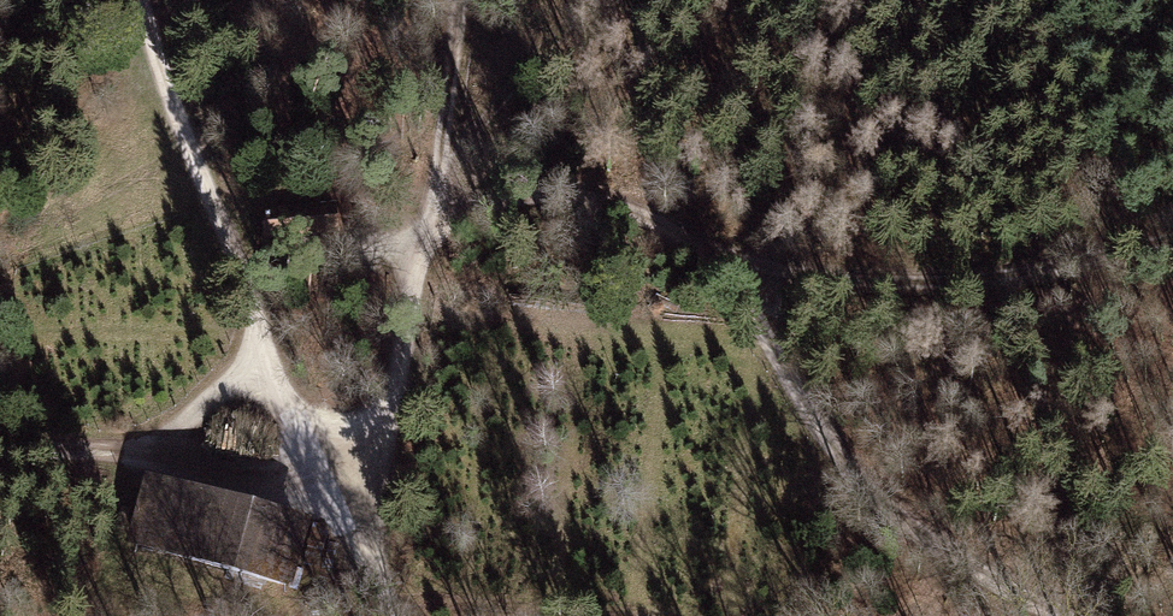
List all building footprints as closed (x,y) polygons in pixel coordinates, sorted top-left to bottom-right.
[(312,522),(145,478),(126,549),(293,593),(312,522)]
